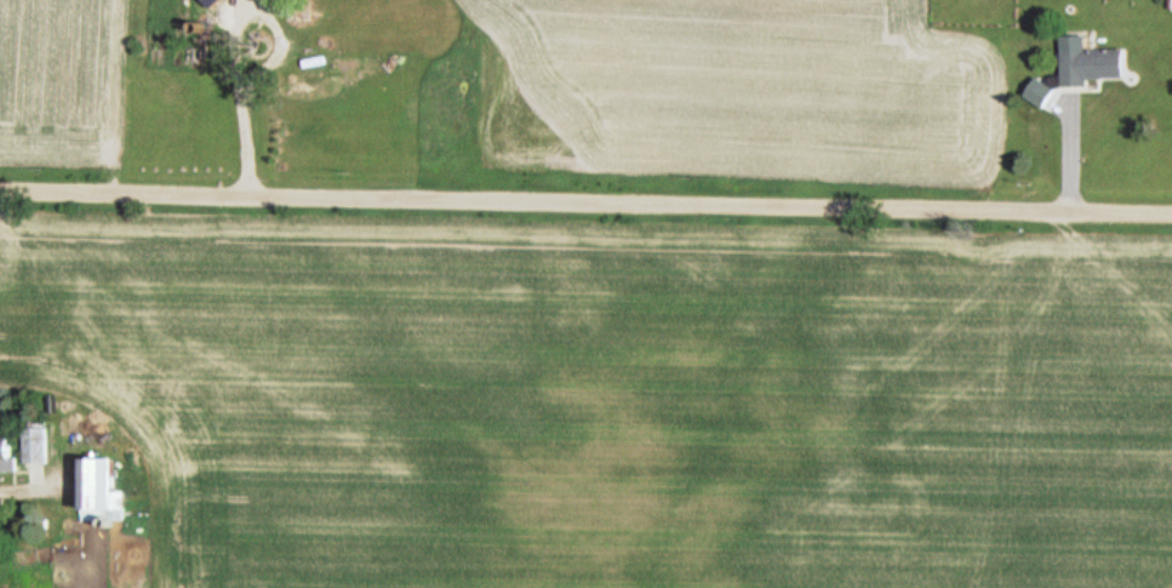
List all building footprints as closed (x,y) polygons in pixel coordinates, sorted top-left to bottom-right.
[(1071,48),(1071,84),(1097,84),(1097,77),(1134,77),(1134,48),(1071,48)] [(52,461),(52,425),(26,425),(26,461),(52,461)] [(85,507),(123,507),(123,456),(86,456),(85,507)]
